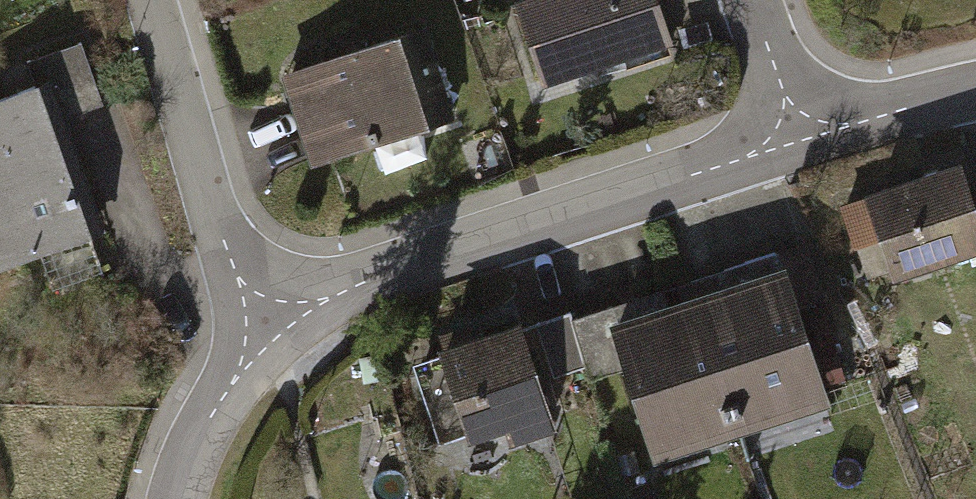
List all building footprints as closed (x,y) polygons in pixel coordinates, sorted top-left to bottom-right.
[(530,9),(553,83),(667,47),(652,0),(559,0),(530,9)] [(431,35),(286,81),(314,170),(459,124),(431,35)] [(0,110),(0,266),(101,230),(60,117),(106,101),(89,53),(38,71),(46,94),(0,110)] [(876,200),(902,280),(975,256),(975,197),(967,170),(876,200)] [(725,300),(702,307),(744,435),(833,406),(785,256),(717,278),(725,300)] [(646,323),(619,332),(612,312),(573,325),(571,318),(541,328),(558,380),(588,370),(593,385),(630,373),(660,462),(744,435),(702,307),(674,316),(667,295),(639,304),(646,323)] [(522,330),(444,356),(446,362),(416,372),(442,450),(513,427),(520,447),(557,435),(522,330)]
